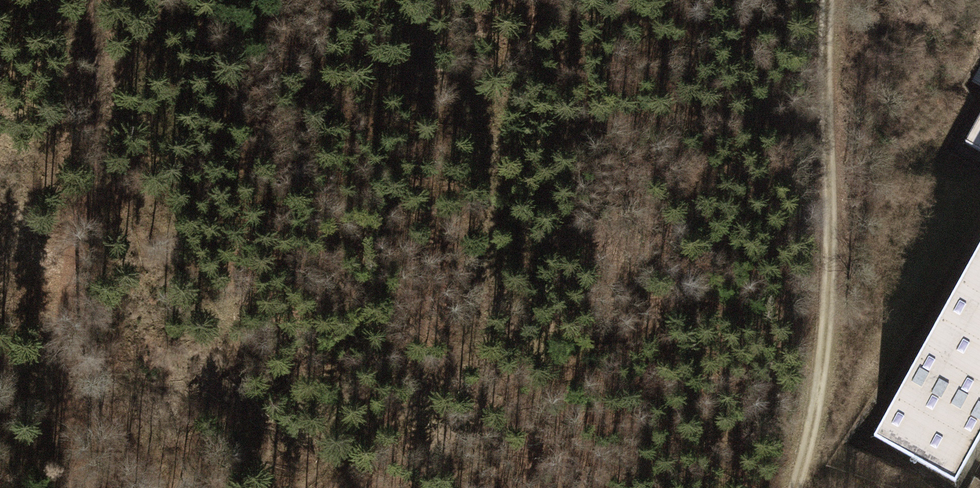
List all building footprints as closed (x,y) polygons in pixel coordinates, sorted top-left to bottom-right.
[(961,138),(979,149),(979,103),(961,138)] [(874,437),(956,485),(979,442),(979,248),(874,437)]
